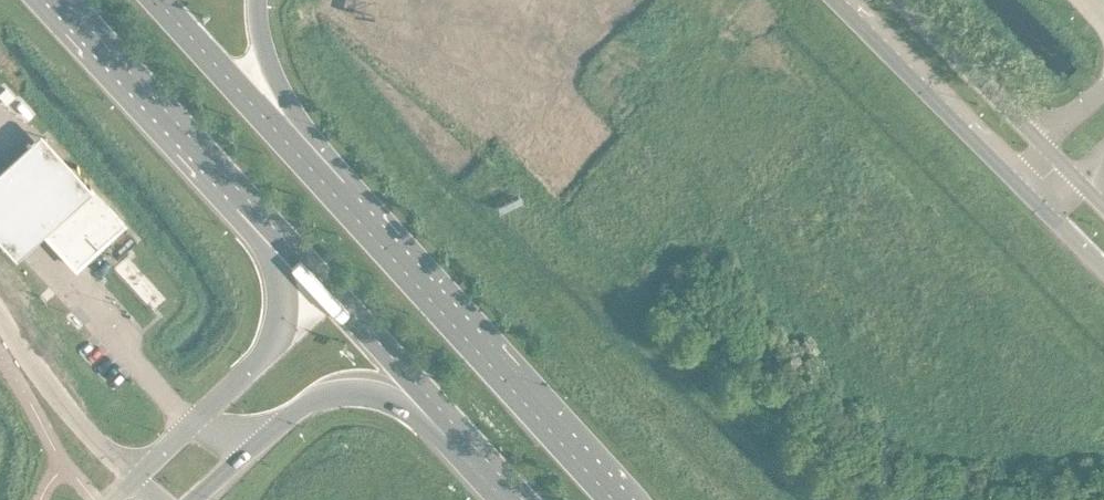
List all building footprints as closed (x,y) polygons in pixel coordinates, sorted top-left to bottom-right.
[(42,229),(90,185),(39,130),(0,166),(0,239),(13,254),(28,241),(42,229)] [(90,185),(42,229),(75,265),(123,221),(90,185)]
